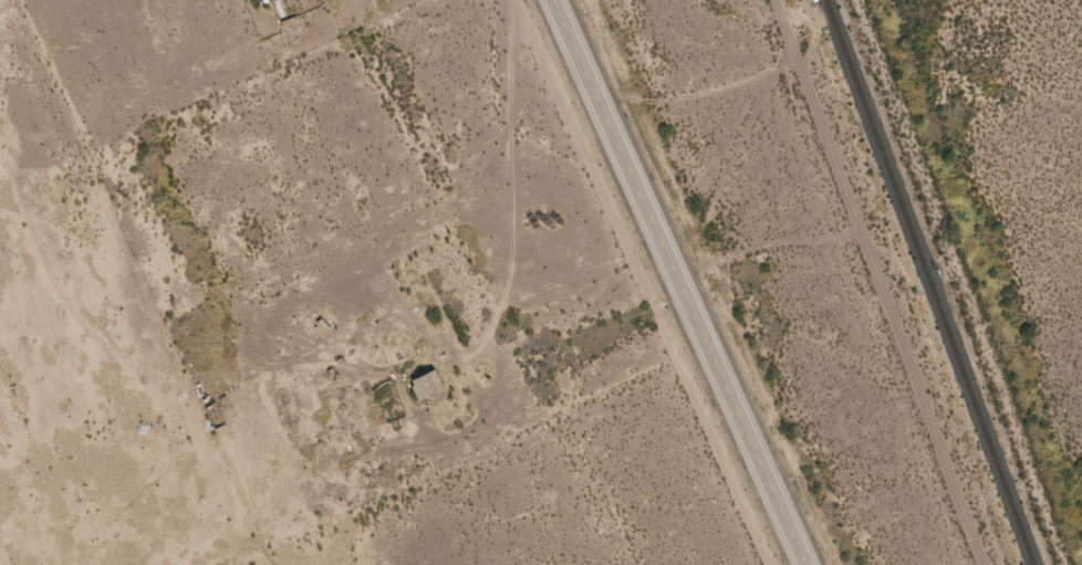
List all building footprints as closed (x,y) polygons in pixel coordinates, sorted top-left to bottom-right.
[(407,384),(417,403),(442,390),(433,371),(407,384)] [(204,412),(216,431),(225,425),(213,406),(204,412)]
